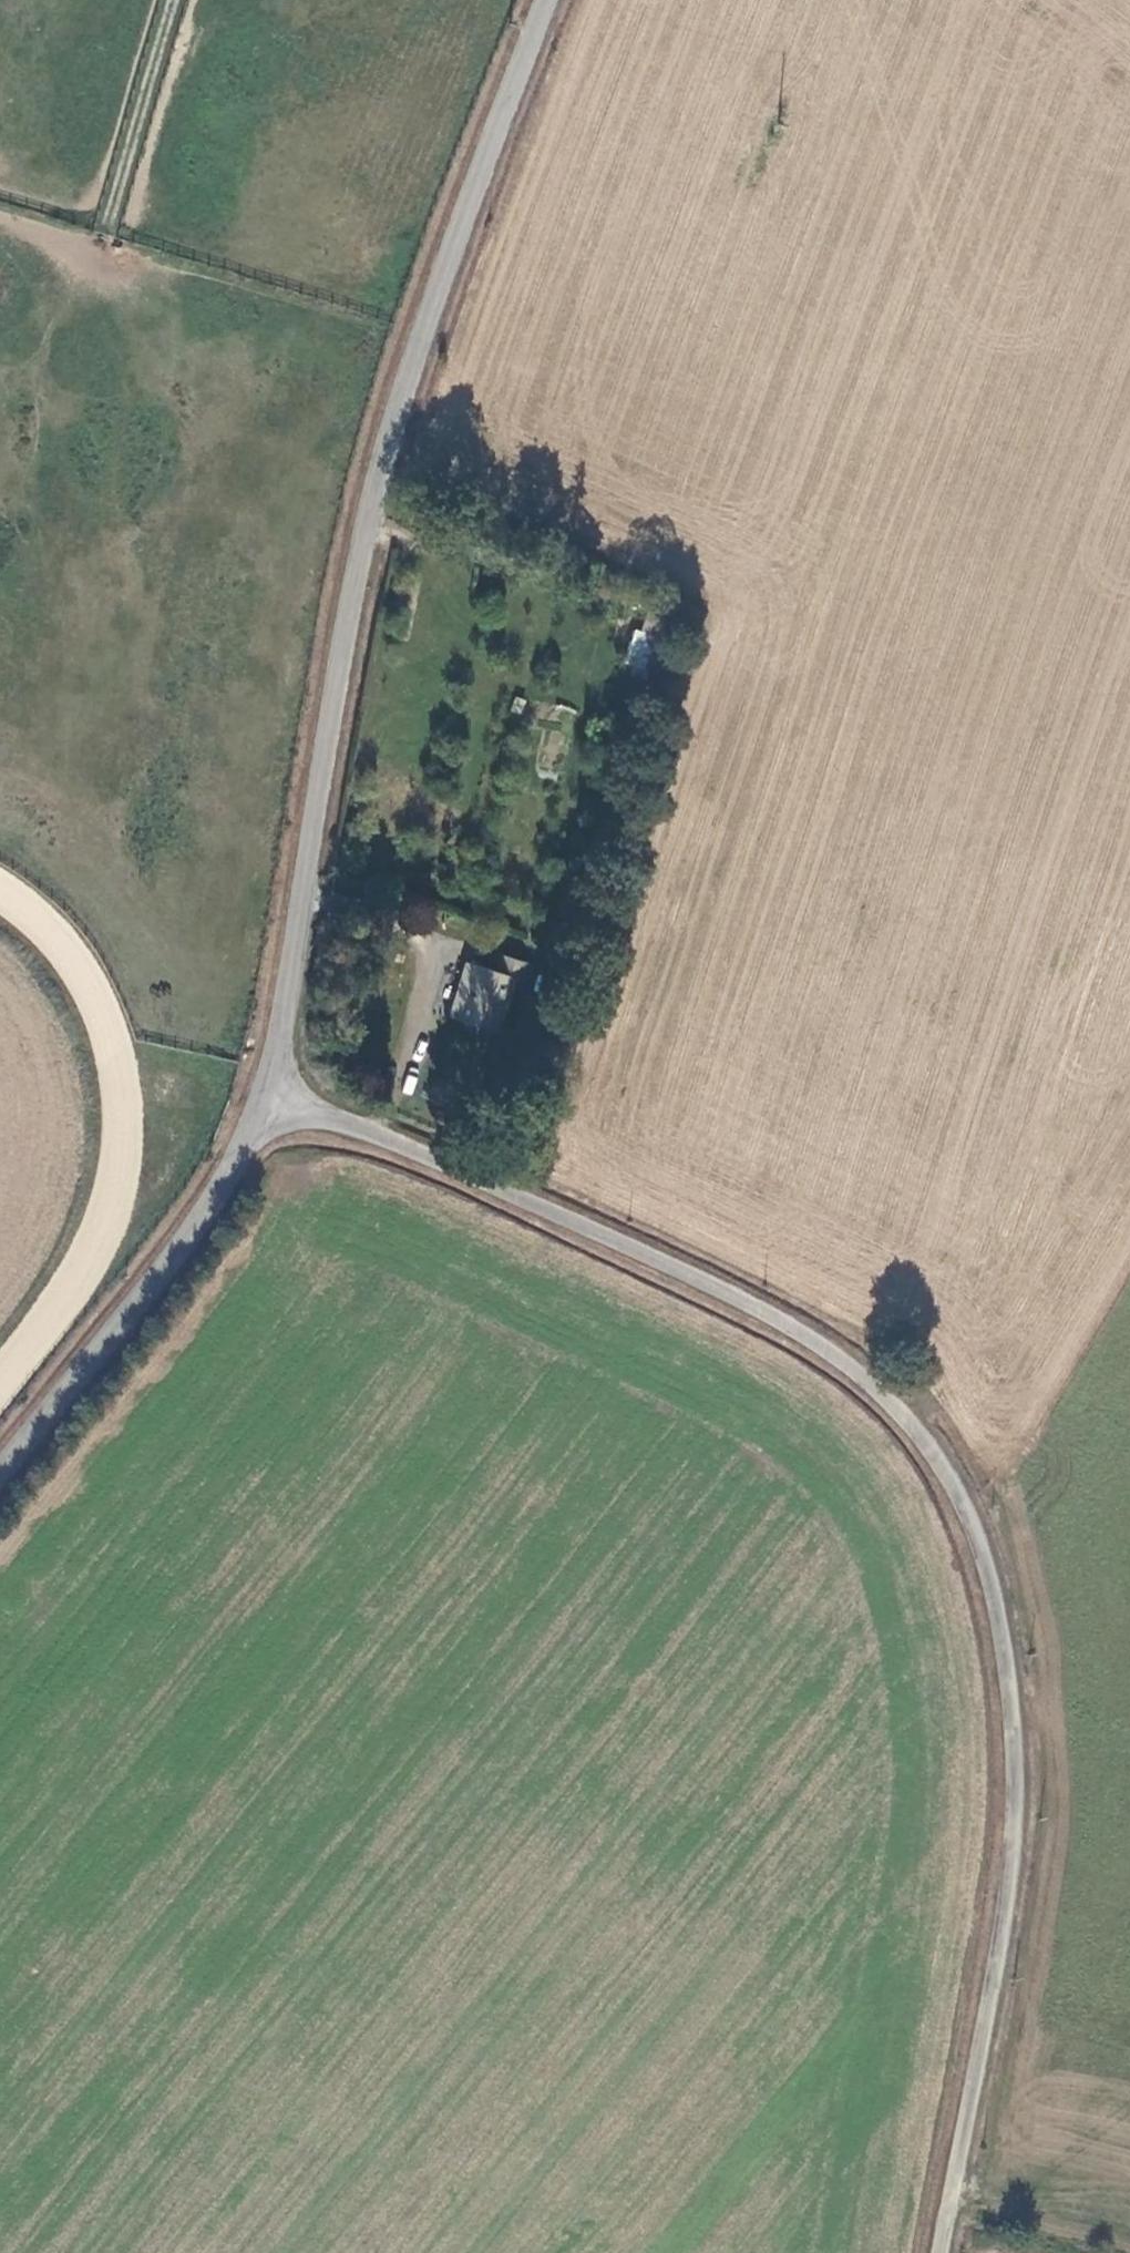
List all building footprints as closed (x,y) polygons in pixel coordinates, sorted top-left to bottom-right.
[(636,625),(624,656),(656,669),(668,637),(636,625)] [(462,965),(444,1014),(491,1032),(510,981),(524,986),(532,963),(499,951),(491,975),(462,965)]
